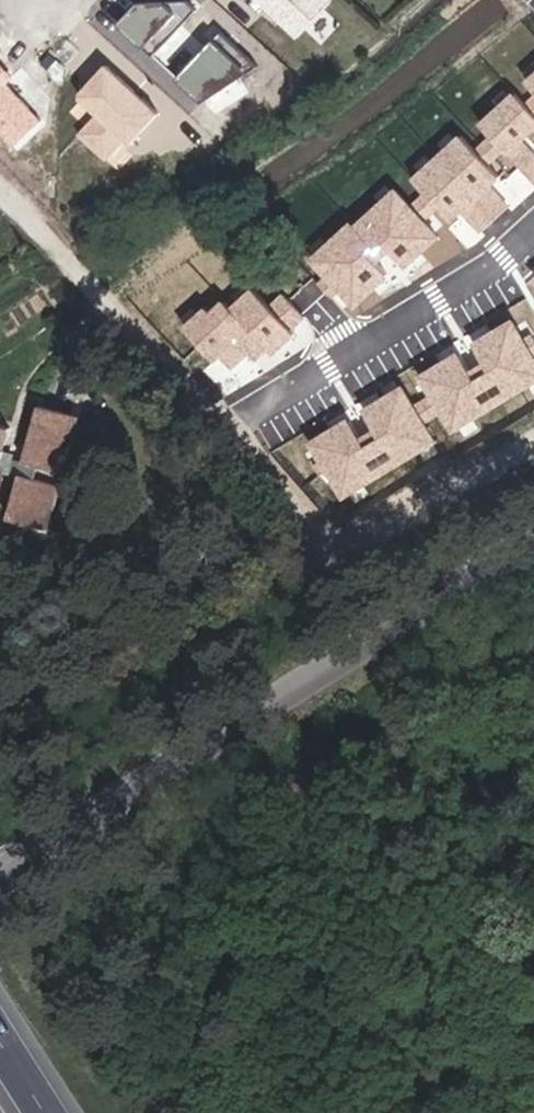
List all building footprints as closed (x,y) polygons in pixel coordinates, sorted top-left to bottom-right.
[(205,6),(198,0),(181,0),(177,4),(172,0),(146,0),(126,22),(162,54),(205,6)] [(295,39),(330,0),(252,0),(295,39)] [(216,104),(262,61),(231,28),(184,72),(216,104)] [(101,112),(83,130),(106,153),(153,108),(109,63),(80,91),(101,112)] [(0,489),(0,531),(20,538),(33,493),(38,474),(51,424),(21,416),(0,489)] [(51,424),(38,474),(47,477),(60,427),(51,424)] [(37,494),(33,493),(20,538),(28,541),(42,496),(37,494)]
